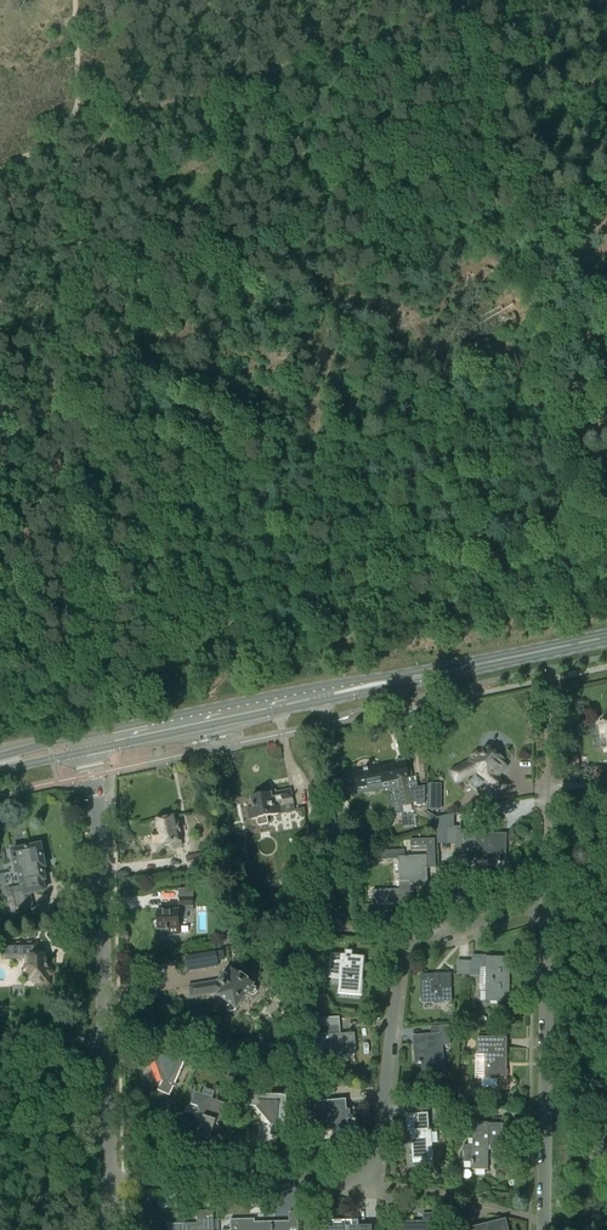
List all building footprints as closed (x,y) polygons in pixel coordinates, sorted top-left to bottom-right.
[(601,734),(606,733),(606,740),(606,722),(599,724),(601,734)] [(472,775),(471,773),(474,769),(502,792),(507,786),(497,777),(507,766),(502,762),(504,759),(499,755),(500,754),(501,751),(498,748),(494,750),(494,751),(489,747),(480,757),(476,753),(468,763),(452,772),(457,782),(472,775)] [(357,789),(396,781),(397,788),(388,790),(392,808),(393,816),(402,814),(401,806),(416,803),(417,806),(424,805),(425,787),(418,788),(417,788),(417,789),(410,790),(409,782),(408,779),(409,779),(406,763),(354,773),(357,789)] [(440,794),(440,782),(430,782),(430,793),(440,794)] [(253,798),(247,800),(251,821),(257,819),(259,827),(268,825),(267,817),(281,815),(280,807),(293,804),(292,801),(293,800),(293,798),(292,798),(290,791),(263,796),(263,795),(262,794),(261,793),(260,793),(260,792),(259,792),(257,792),(256,792),(255,793),(254,794),(253,795),(253,796),(253,797),(253,798)] [(325,821),(324,813),(312,813),(312,822),(325,821)] [(452,829),(452,815),(436,819),(438,844),(438,842),(456,842),(457,829),(452,829)] [(181,841),(178,824),(176,824),(174,817),(168,819),(168,817),(157,819),(160,834),(153,835),(155,842),(161,841),(162,845),(173,842),(174,849),(182,847),(181,841)] [(328,825),(330,840),(355,835),(354,828),(345,829),(344,822),(328,825)] [(476,861),(488,861),(506,861),(507,834),(477,833),(476,861)] [(26,846),(15,848),(15,850),(12,851),(17,874),(19,873),(22,885),(23,885),(25,894),(9,897),(13,914),(19,913),(18,904),(31,902),(30,894),(45,891),(43,881),(45,881),(43,868),(45,868),(41,845),(26,848),(26,846)] [(400,890),(373,891),(373,905),(414,904),(413,884),(428,884),(427,856),(405,857),(405,852),(381,853),(381,860),(399,859),(400,890)] [(187,859),(189,868),(212,864),(212,853),(187,859)] [(187,919),(187,911),(194,910),(194,906),(193,898),(190,898),(180,898),(179,898),(179,907),(180,907),(180,911),(157,912),(157,920),(156,920),(155,921),(154,922),(153,923),(153,924),(153,925),(153,926),(154,927),(154,928),(155,928),(156,929),(157,929),(157,930),(166,930),(166,931),(168,931),(169,935),(180,935),(179,919),(187,919)] [(328,931),(327,916),(314,917),(314,932),(328,931)] [(226,945),(242,937),(234,921),(226,925),(230,933),(222,937),(226,945)] [(46,966),(46,955),(33,955),(33,944),(30,944),(30,942),(2,943),(3,956),(17,955),(17,953),(25,953),(25,968),(30,968),(30,980),(36,980),(36,984),(49,983),(49,976),(51,975),(53,973),(53,970),(51,968),(49,968),(48,966),(46,966)] [(219,965),(216,949),(203,952),(206,967),(219,965)] [(340,990),(357,992),(359,980),(362,980),(364,957),(331,954),(330,968),(329,977),(341,978),(340,990)] [(510,958),(510,957),(486,957),(486,958),(487,958),(487,1001),(486,1001),(485,1002),(510,1002),(510,1001),(508,1001),(509,958),(510,958)] [(469,975),(471,961),(458,961),(457,975),(469,975)] [(226,1007),(226,1011),(229,1014),(234,1012),(236,1009),(236,1010),(248,994),(251,996),(255,995),(257,992),(256,989),(253,986),(254,986),(228,967),(223,975),(224,976),(219,982),(218,982),(189,986),(191,998),(215,994),(228,1004),(226,1007)] [(452,1001),(451,974),(421,975),(422,1003),(434,1002),(452,1001)] [(335,1054),(355,1052),(353,1033),(340,1034),(339,1016),(310,1018),(313,1062),(335,1060),(335,1054)] [(474,1025),(474,1024),(475,1024),(475,1023),(475,1022),(475,1021),(474,1020),(474,1019),(473,1019),(472,1018),(471,1018),(470,1018),(469,1018),(469,1019),(468,1019),(467,1020),(467,1021),(467,1022),(467,1023),(467,1024),(467,1025),(468,1025),(468,1026),(469,1026),(470,1026),(471,1026),(472,1026),(473,1026),(473,1025),(474,1025)] [(415,1064),(421,1064),(421,1070),(443,1069),(443,1062),(441,1037),(450,1036),(449,1026),(431,1027),(432,1035),(414,1037),(415,1053),(414,1053),(415,1064)] [(485,1079),(483,1079),(483,1086),(497,1087),(497,1079),(506,1079),(506,1038),(478,1038),(478,1055),(485,1055),(485,1079)] [(145,1054),(154,1058),(162,1081),(158,1091),(170,1096),(186,1060),(150,1042),(145,1054)] [(237,1064),(224,1062),(222,1078),(235,1080),(237,1064)] [(260,1076),(261,1068),(253,1067),(252,1075),(260,1076)] [(327,1085),(327,1094),(335,1094),(334,1084),(327,1085)] [(226,1103),(213,1099),(215,1091),(205,1088),(203,1094),(195,1092),(191,1104),(197,1106),(206,1109),(203,1118),(198,1135),(202,1136),(199,1143),(208,1146),(215,1124),(220,1125),(226,1103)] [(246,1106),(256,1107),(272,1125),(271,1136),(284,1137),(287,1096),(247,1093),(246,1106)] [(319,1102),(321,1132),(348,1129),(345,1100),(319,1102)] [(433,1158),(431,1129),(429,1129),(428,1113),(407,1115),(405,1115),(406,1130),(409,1130),(412,1159),(425,1158),(425,1163),(429,1166),(433,1166),(433,1158)] [(151,1121),(156,1126),(163,1126),(164,1117),(158,1114),(151,1121)] [(471,1162),(471,1165),(472,1165),(472,1170),(488,1170),(488,1146),(503,1146),(503,1124),(488,1124),(488,1123),(473,1123),(472,1146),(463,1146),(463,1162),(471,1162)] [(323,1219),(358,1218),(357,1207),(323,1208),(323,1219)] [(457,1207),(451,1208),(454,1219),(460,1217),(457,1207)] [(168,1229),(213,1229),(213,1212),(197,1211),(197,1223),(167,1224),(168,1229)] [(400,1222),(401,1229),(440,1229),(440,1213),(423,1214),(423,1221),(400,1222)] [(298,1221),(254,1222),(254,1219),(231,1220),(231,1229),(298,1229),(298,1221)] [(372,1226),(352,1226),(352,1220),(323,1221),(323,1229),(372,1229),(372,1226)] [(468,1229),(508,1229),(506,1220),(468,1229)]
